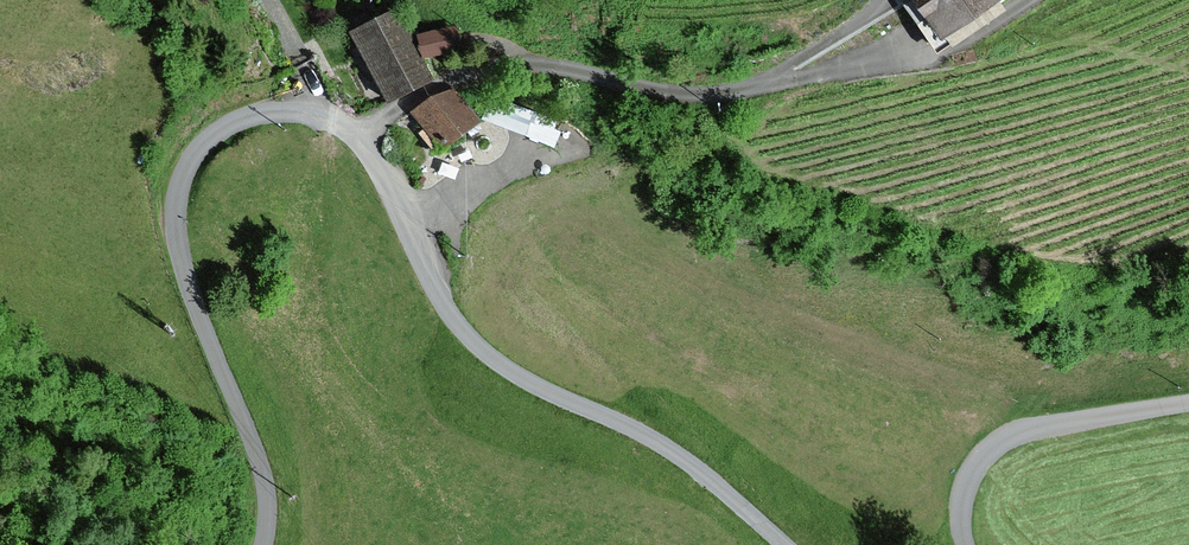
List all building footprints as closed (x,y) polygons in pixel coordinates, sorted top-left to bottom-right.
[(942,39),(945,36),(953,47),(1009,13),(1001,2),(1003,0),(914,0),(942,39)] [(396,8),(349,32),(387,104),(434,80),(396,8)] [(481,121),(454,87),(431,96),(411,112),(444,151),(481,121)] [(498,117),(558,144),(569,121),(509,94),(498,117)]
